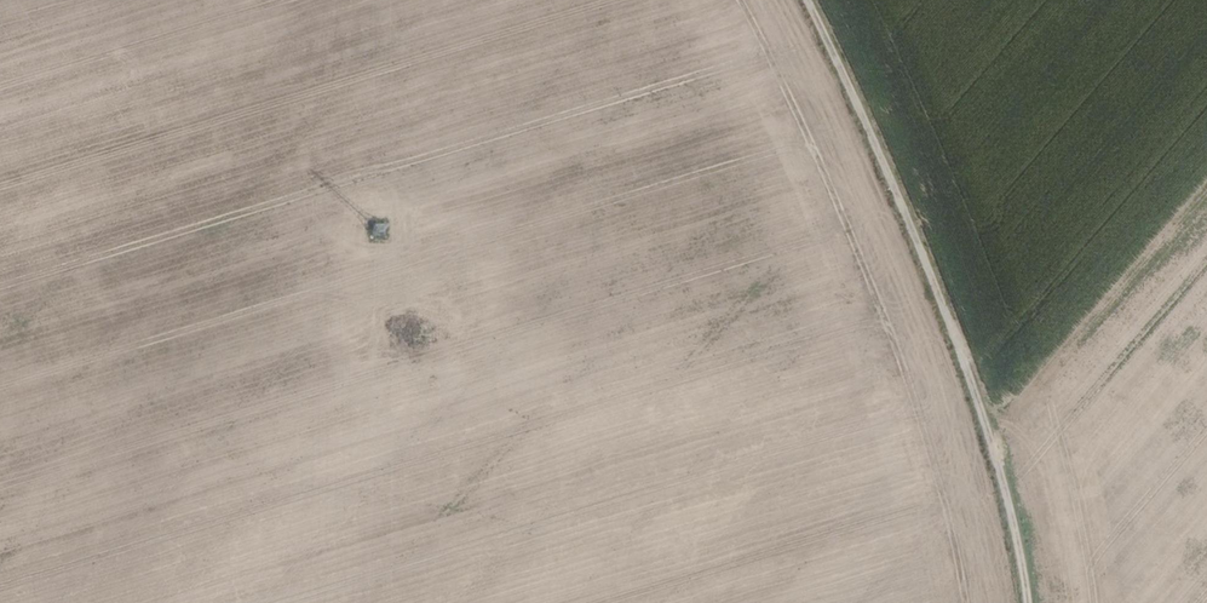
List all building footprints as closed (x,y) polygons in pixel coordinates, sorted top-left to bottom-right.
[(373,221),(373,237),(388,237),(387,221),(373,221)]
